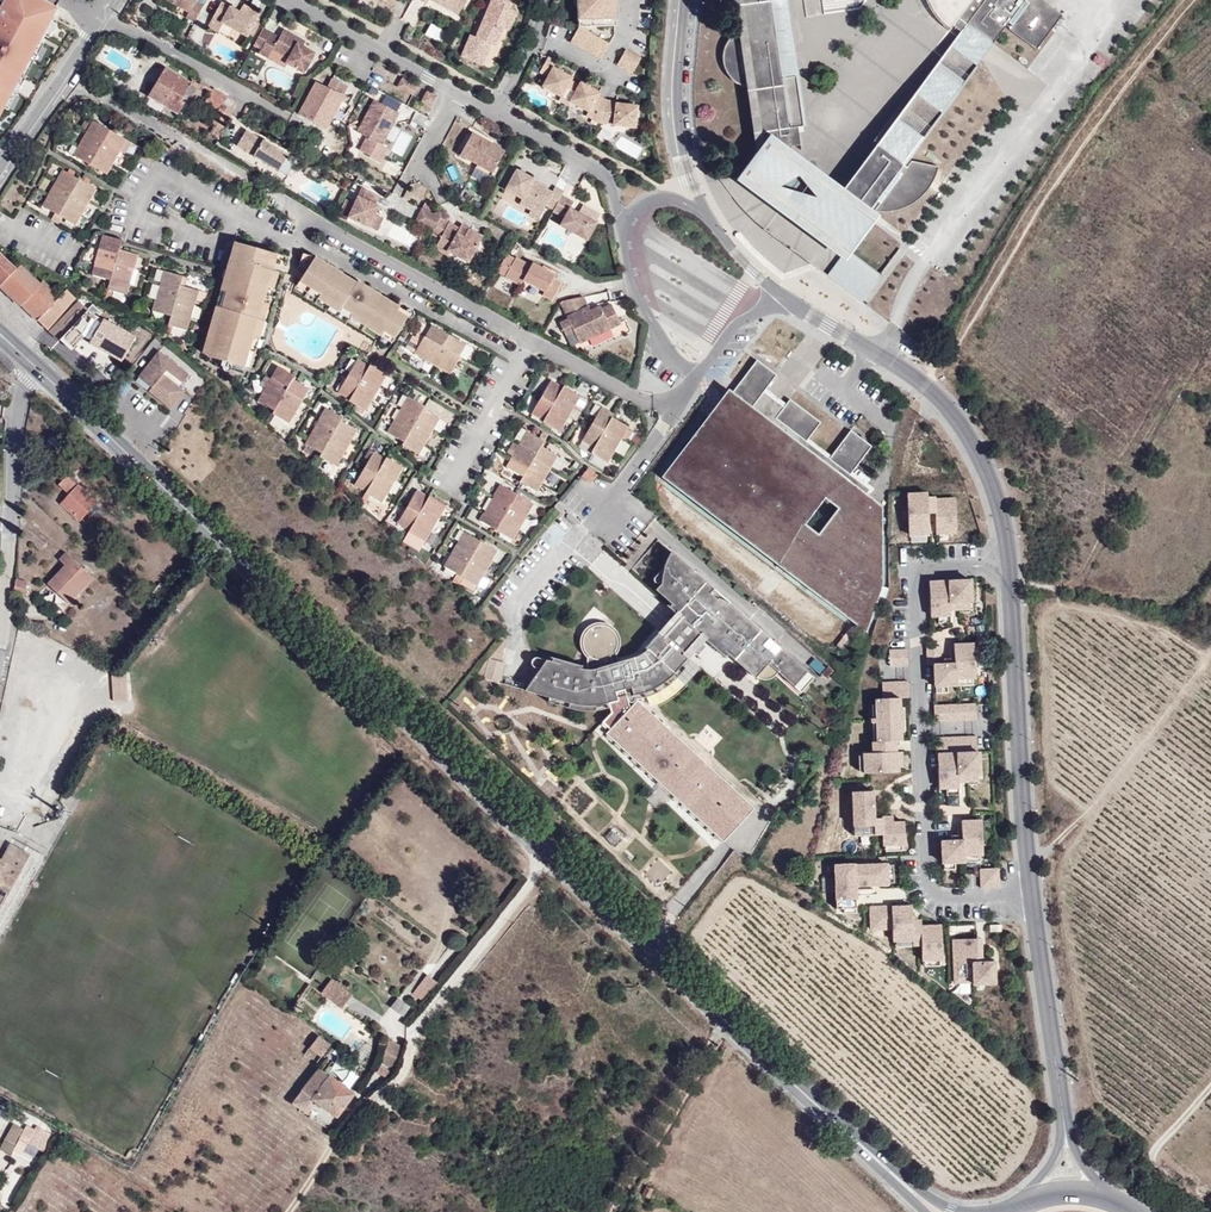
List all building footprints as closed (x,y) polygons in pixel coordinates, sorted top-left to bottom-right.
[(41,36),(50,20),(55,10),(36,0),(6,0),(4,4),(0,11),(0,110),(1,108),(37,42),(41,36)] [(201,7),(194,3),(195,0),(164,0),(187,13),(185,18),(193,23),(201,7)] [(455,12),(433,0),(424,0),(453,16),(455,12)] [(455,12),(462,0),(433,0),(455,12)] [(487,7),(491,8),(489,15),(485,13),(475,36),(470,34),(464,49),(473,53),(475,48),(486,53),(490,43),(494,44),(501,27),(507,29),(515,9),(508,7),(511,0),(490,0),(487,7)] [(613,33),(612,24),(615,24),(615,0),(577,0),(585,0),(585,25),(577,25),(569,41),(599,57),(613,33)] [(585,0),(577,0),(577,25),(585,25),(585,0)] [(722,57),(732,80),(746,95),(755,155),(736,168),(735,178),(832,253),(817,269),(862,302),(882,274),(855,251),(875,224),(876,212),(895,211),(911,207),(941,168),(911,162),(1004,24),(1010,25),(1005,31),(1037,52),(1065,15),(1043,0),(926,0),(930,8),(938,20),(952,29),(958,22),(841,185),(795,155),(812,148),(789,0),(730,0),(734,29),(729,39),(724,50),(722,57)] [(220,3),(212,18),(245,37),(258,14),(242,5),(238,13),(220,3)] [(48,40),(56,23),(50,20),(41,36),(48,40)] [(429,22),(425,34),(443,41),(448,29),(429,22)] [(269,33),(261,29),(251,46),(259,50),(269,33)] [(269,33),(259,50),(257,54),(267,59),(271,51),(287,60),(284,64),(302,74),(313,54),(301,48),(296,45),(298,40),(282,31),(278,38),(269,33)] [(6,111),(43,45),(37,42),(1,108),(6,111)] [(473,53),(464,49),(461,55),(481,63),(486,53),(475,48),(473,53)] [(640,56),(624,48),(615,63),(631,72),(640,56)] [(616,99),(606,98),(597,94),(599,91),(580,81),(579,83),(570,78),(571,76),(552,65),(555,59),(547,55),(538,71),(546,75),(541,84),(560,95),(558,99),(566,103),(568,100),(587,110),(585,114),(598,121),(634,125),(636,104),(615,102),(616,99)] [(181,100),(191,82),(167,68),(151,98),(185,116),(191,105),(181,100)] [(417,88),(401,79),(397,88),(412,96),(417,88)] [(340,93),(344,85),(332,80),(328,87),(340,93)] [(191,105),(201,87),(191,82),(181,100),(191,105)] [(327,128),(343,95),(340,93),(328,87),(316,82),(300,116),(327,128)] [(217,134),(236,98),(214,86),(206,101),(218,108),(211,122),(215,125),(212,132),(217,134)] [(429,109),(435,97),(425,92),(419,104),(429,109)] [(372,103),(356,135),(366,140),(359,153),(369,158),(368,160),(378,165),(386,150),(380,147),(392,125),(385,121),(390,112),(372,103)] [(397,116),(390,112),(385,121),(392,125),(397,116)] [(74,132),(81,122),(75,119),(69,129),(74,132)] [(97,177),(111,153),(114,154),(119,145),(81,122),(61,155),(97,177)] [(391,149),(400,155),(410,137),(401,132),(391,149)] [(286,158),(245,134),(236,150),(277,174),(286,158)] [(490,173),(502,152),(469,134),(457,156),(474,165),(490,173)] [(637,158),(643,147),(620,135),(614,147),(637,158)] [(490,173),(474,165),(472,169),(488,177),(490,173)] [(542,206),(551,210),(558,196),(561,192),(552,188),(549,193),(535,185),(533,189),(528,186),(530,182),(531,180),(513,170),(505,186),(513,190),(510,194),(519,199),(517,204),(529,210),(531,206),(540,211),(542,206)] [(67,228),(88,192),(54,171),(33,208),(45,215),(41,222),(52,229),(57,222),(67,228)] [(513,190),(505,186),(502,190),(510,194),(513,190)] [(359,191),(345,220),(366,230),(376,209),(373,208),(377,199),(359,191)] [(551,210),(550,212),(561,218),(557,226),(585,241),(595,223),(567,208),(570,202),(558,196),(551,210)] [(540,211),(531,206),(529,210),(526,214),(535,219),(540,211)] [(439,214),(430,218),(418,212),(413,224),(432,233),(440,217),(439,214)] [(382,222),(372,217),(366,230),(376,234),(382,222)] [(446,225),(438,221),(430,237),(438,241),(446,225)] [(456,231),(446,225),(438,241),(433,251),(446,258),(448,255),(466,264),(480,238),(466,231),(464,235),(456,231)] [(118,296),(129,253),(113,249),(116,241),(94,235),(83,276),(102,281),(99,291),(118,296)] [(244,368),(273,259),(266,257),(267,252),(224,241),(194,355),(244,368)] [(44,273),(41,276),(23,262),(20,265),(0,247),(0,288),(19,305),(22,302),(47,326),(79,292),(69,282),(62,290),(44,273)] [(355,282),(315,257),(297,285),(349,319),(351,316),(391,342),(409,314),(357,280),(355,282)] [(513,261),(504,257),(496,273),(521,285),(523,280),(545,290),(543,294),(553,299),(561,283),(552,278),(553,276),(530,265),(529,267),(514,260),(513,261)] [(181,331),(192,290),(175,286),(178,276),(154,269),(143,312),(162,317),(160,325),(181,331)] [(91,329),(88,326),(102,310),(93,301),(88,306),(79,298),(49,330),(59,340),(62,337),(73,348),(91,329)] [(559,303),(557,306),(566,321),(558,326),(564,337),(572,333),(578,345),(587,340),(586,339),(607,328),(608,329),(618,324),(608,305),(598,310),(597,307),(587,312),(580,298),(559,303)] [(91,329),(105,313),(102,310),(88,326),(91,329)] [(587,340),(608,329),(607,328),(586,339),(587,340)] [(461,359),(467,348),(433,329),(427,340),(423,338),(412,357),(453,380),(464,361),(461,359)] [(131,369),(139,358),(128,348),(118,359),(131,369)] [(185,390),(181,387),(190,375),(159,352),(150,364),(155,368),(144,382),(142,386),(172,408),(185,390)] [(361,408),(380,372),(364,363),(363,366),(349,358),(331,391),(361,408)] [(731,395),(672,472),(680,478),(674,486),(688,496),(694,489),(706,498),(700,505),(740,536),(746,528),(758,538),(753,545),(767,556),(773,548),(811,578),(809,581),(831,598),(834,595),(868,621),(874,601),(879,586),(880,584),(879,536),(864,525),(878,507),(865,497),(863,495),(869,487),(849,472),(851,470),(871,444),(859,435),(850,429),(830,454),(828,456),(806,439),(807,437),(820,421),(789,397),(785,402),(783,405),(763,389),(765,387),(776,373),(756,358),(730,393),(731,395)] [(144,382),(155,368),(150,364),(148,363),(137,377),(144,382)] [(281,422),(302,385),(286,376),(287,375),(268,364),(248,401),(265,410),(264,413),(281,422)] [(563,435),(584,395),(566,386),(564,389),(552,383),(535,417),(544,421),(543,424),(563,435)] [(785,402),(765,387),(763,389),(783,405),(785,402)] [(672,472),(731,395),(730,393),(725,390),(661,476),(674,486),(680,478),(672,472)] [(411,452),(432,415),(418,407),(420,404),(400,393),(379,430),(397,439),(395,443),(411,452)] [(351,426),(334,417),(336,414),(319,405),(298,443),(313,452),(311,455),(329,465),(351,426)] [(606,462),(626,423),(613,416),(615,412),(599,405),(580,442),(592,448),(589,453),(606,462)] [(534,490),(555,450),(539,442),(541,437),(523,427),(502,468),(518,476),(515,481),(534,490)] [(830,454),(807,437),(806,439),(828,456),(830,454)] [(615,449),(623,454),(630,444),(622,439),(615,449)] [(376,502),(398,463),(382,454),(380,457),(366,449),(348,482),(360,489),(358,492),(376,502)] [(589,487),(595,476),(583,469),(577,480),(589,487)] [(873,487),(851,470),(849,472),(869,487),(863,495),(865,497),(873,487)] [(103,509),(86,493),(91,488),(80,478),(66,491),(77,502),(68,510),(86,527),(103,509)] [(509,539),(528,501),(496,484),(477,522),(509,539)] [(107,504),(91,488),(86,493),(103,509),(107,504)] [(694,489),(688,496),(700,505),(706,498),(694,489)] [(905,490),(906,531),(927,530),(926,509),(925,493),(925,489),(905,490)] [(423,543),(444,504),(428,495),(426,498),(413,491),(395,523),(408,530),(406,533),(423,543)] [(932,493),(925,493),(926,509),(933,509),(933,496),(932,493)] [(953,495),(933,496),(934,530),(954,529),(953,495)] [(561,512),(554,506),(550,511),(557,517),(561,512)] [(879,536),(878,507),(864,525),(879,536)] [(746,528),(740,536),(753,545),(758,538),(746,528)] [(475,586),(495,549),(461,532),(442,569),(475,586)] [(773,548),(767,556),(865,630),(868,621),(834,595),(831,598),(809,581),(811,578),(773,548)] [(802,693),(815,678),(666,549),(659,565),(663,567),(662,575),(651,587),(667,601),(664,605),(674,614),(667,622),(659,631),(656,629),(641,645),(643,648),(633,654),(624,657),(616,639),(615,634),(611,627),(605,623),(599,621),(592,622),(587,624),(584,625),(582,629),(578,634),(578,643),(580,648),(581,651),(578,664),(547,655),(546,659),(542,658),(521,689),(544,694),(542,700),(565,706),(591,708),(611,704),(614,712),(604,722),(612,729),(607,733),(723,842),(754,808),(638,698),(658,692),(667,687),(672,683),(679,676),(687,667),(684,663),(690,656),(688,654),(693,648),(701,655),(708,647),(701,640),(704,636),(725,656),(728,653),(748,671),(750,669),(761,679),(769,680),(777,675),(779,673),(802,693)] [(72,609),(98,584),(74,558),(66,566),(70,571),(52,588),(72,609)] [(927,578),(929,613),(936,612),(948,612),(948,606),(948,599),(967,598),(970,598),(969,576),(927,578)] [(24,597),(29,586),(17,580),(12,591),(24,597)] [(968,608),(967,598),(948,599),(948,606),(957,606),(957,609),(968,608)] [(948,612),(936,612),(936,620),(949,619),(948,612)] [(970,675),(973,674),(971,640),(952,641),(953,660),(939,661),(939,643),(924,643),(925,661),(931,661),(932,683),(934,683),(945,682),(954,682),(954,675),(957,675),(970,675)] [(902,645),(884,646),(885,662),(903,662),(902,645)] [(817,655),(808,665),(817,673),(825,663),(817,655)] [(126,672),(112,673),(114,700),(128,700),(126,672)] [(876,738),(893,737),(899,737),(898,726),(897,726),(896,705),(897,705),(897,694),(906,694),(906,678),(880,679),(881,695),(874,695),(874,701),(876,738)] [(973,715),(972,700),(938,701),(939,717),(973,715)] [(876,738),(874,701),(870,701),(870,715),(869,715),(869,719),(870,719),(871,742),(870,742),(871,749),(893,748),(893,737),(876,738)] [(977,733),(940,734),(941,750),(935,750),(937,785),(944,784),(957,784),(956,778),(956,771),(976,770),(981,771),(980,747),(978,748),(977,733)] [(935,750),(941,750),(940,734),(933,735),(934,750),(935,750)] [(895,748),(893,748),(871,749),(861,750),(861,752),(856,752),(857,768),(862,768),(862,770),(896,769),(895,748)] [(957,791),(957,784),(944,784),(945,792),(957,791)] [(872,815),(870,787),(850,788),(852,832),(872,831),(872,815)] [(872,815),(872,831),(880,831),(880,819),(891,819),(890,813),(879,813),(879,814),(872,815)] [(939,837),(940,859),(941,859),(953,859),(962,858),(962,852),(964,852),(977,851),(981,851),(979,817),(959,818),(960,832),(960,837),(949,837),(939,837)] [(903,840),(902,818),(891,819),(880,819),(880,831),(881,841),(883,841),(900,841),(903,840)] [(33,859),(40,862),(44,856),(13,839),(1,859),(0,859),(0,917),(33,859)] [(40,862),(33,859),(0,917),(0,927),(2,928),(40,862)] [(886,879),(885,861),(885,860),(852,862),(852,860),(832,861),(834,905),(842,905),(854,904),(853,892),(853,882),(870,881),(886,880),(886,879)] [(996,865),(977,865),(978,884),(997,884),(996,865)] [(870,881),(853,882),(853,892),(871,891),(870,881)] [(909,902),(868,904),(869,926),(890,925),(891,937),(893,937),(909,937),(911,936),(910,917),(909,902)] [(919,916),(910,917),(911,936),(911,942),(920,941),(919,922),(919,916)] [(940,956),(939,922),(919,922),(920,941),(920,957),(923,956),(938,956),(940,956)] [(975,958),(987,957),(987,954),(980,954),(979,934),(974,935),(975,958)] [(951,936),(953,979),(970,978),(971,981),(993,980),(992,957),(987,957),(975,958),(974,935),(951,936)] [(422,1000),(436,983),(427,975),(413,993),(422,1000)] [(352,994),(332,979),(321,993),(341,1008),(352,994)] [(404,1015),(411,1005),(398,995),(390,1005),(404,1015)] [(321,1060),(331,1047),(318,1038),(308,1050),(321,1060)] [(402,1049),(386,1039),(380,1063),(397,1072),(402,1049)] [(391,1072),(381,1066),(377,1073),(387,1078),(391,1072)] [(317,1071),(292,1104),(304,1113),(312,1103),(335,1120),(352,1097),(317,1071)] [(34,1118),(25,1114),(23,1119),(31,1123),(34,1118)] [(26,1143),(31,1135),(13,1124),(4,1140),(22,1150),(26,1143)] [(31,1135),(26,1143),(43,1152),(51,1136),(35,1127),(31,1135)] [(22,1150),(4,1140),(0,1147),(0,1149),(17,1158),(22,1150)]
